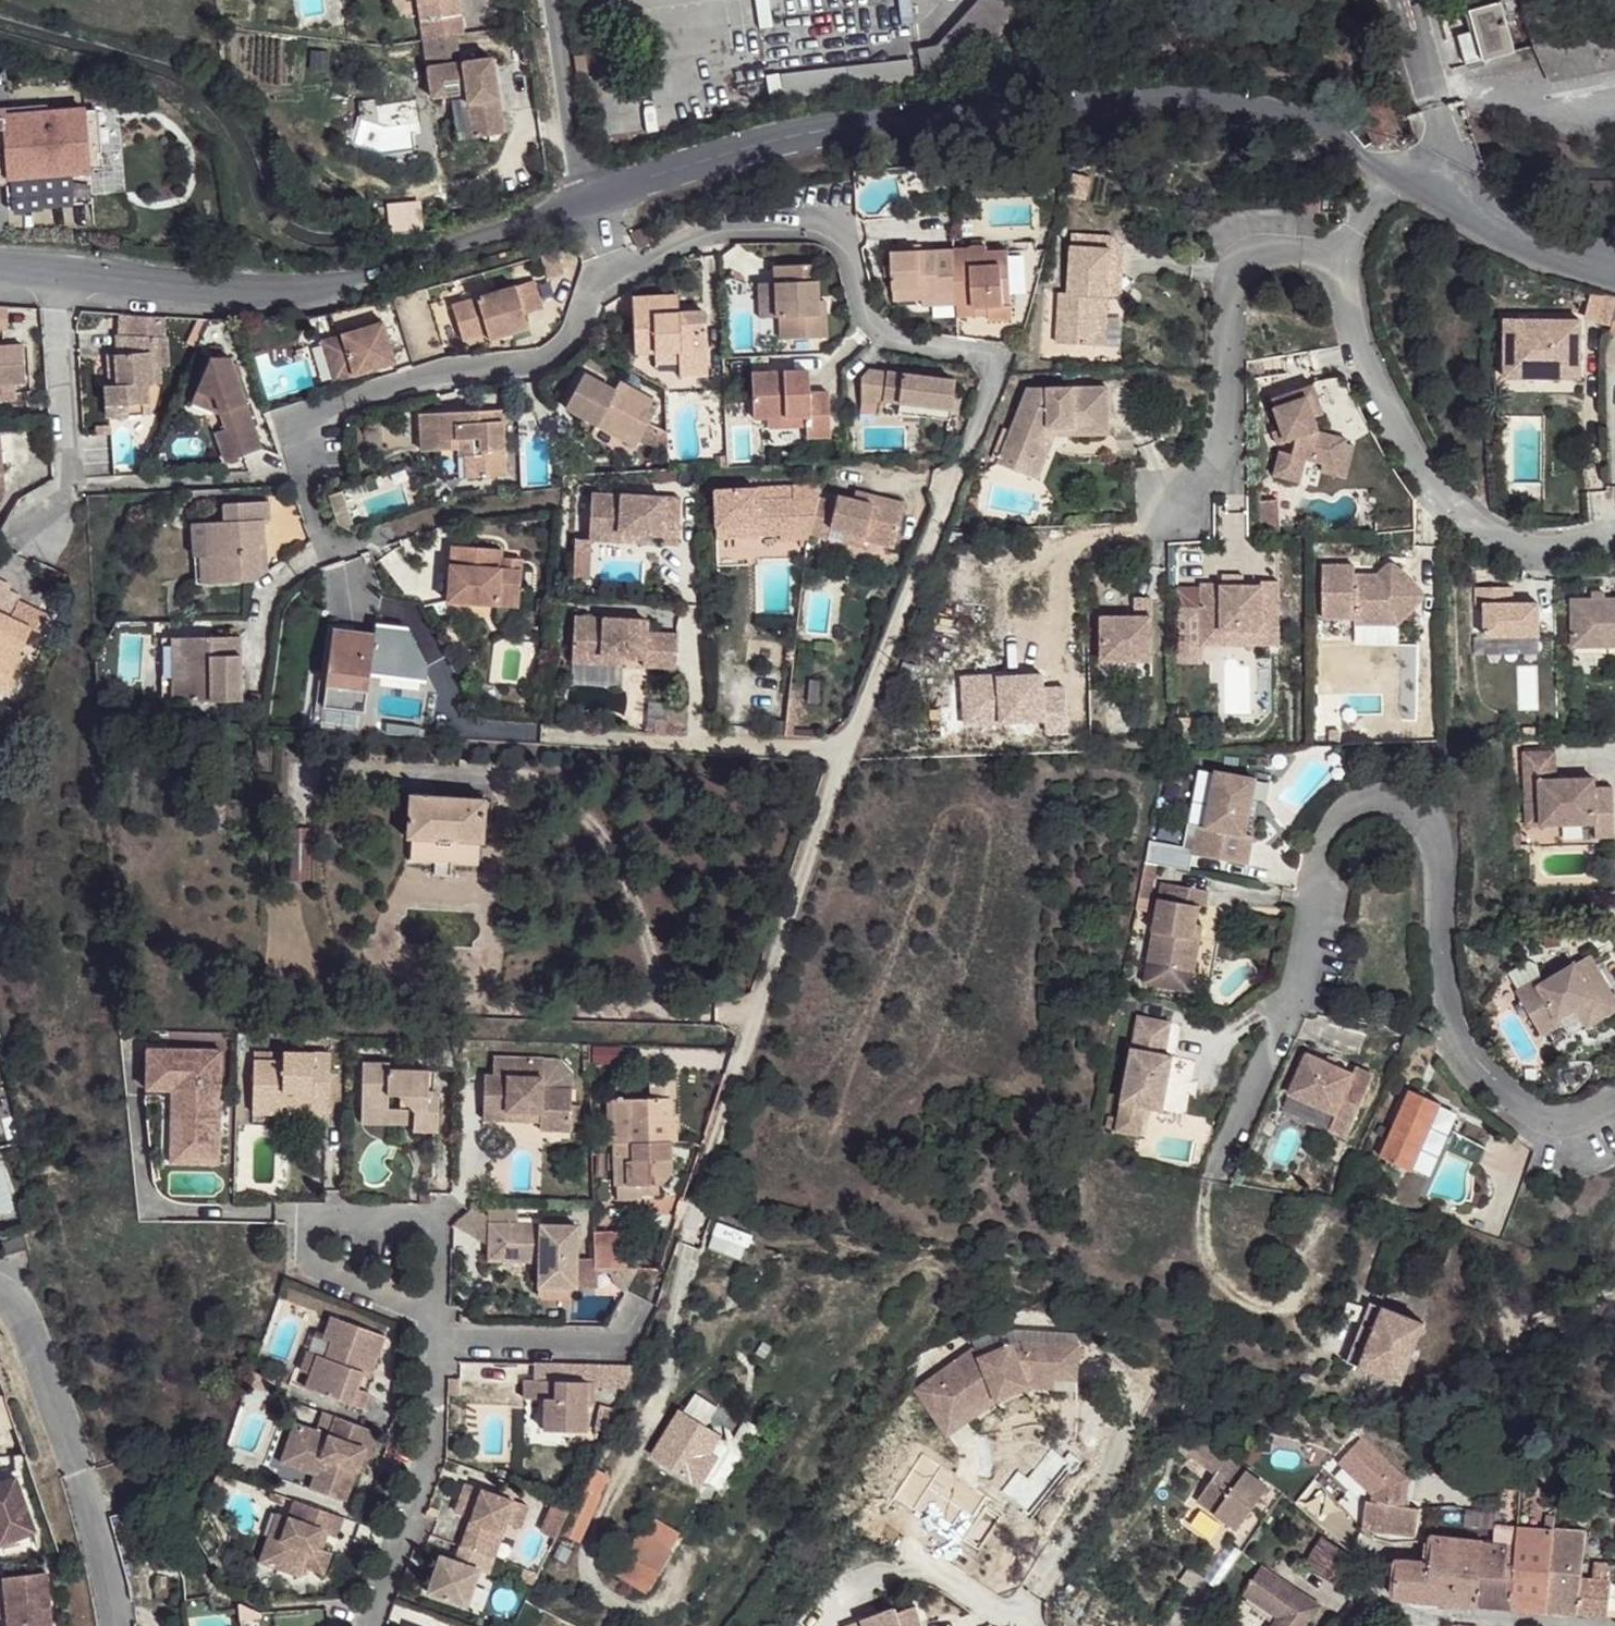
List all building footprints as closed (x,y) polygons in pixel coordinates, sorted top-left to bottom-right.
[(428,97),(447,94),(463,92),(469,137),(500,132),(491,68),(482,69),(481,58),(456,62),(452,35),(460,34),(456,0),(414,0),(428,97)] [(951,31),(938,46),(919,49),(925,81),(956,74),(974,52),(1012,8),(1003,0),(978,0),(951,31)] [(1489,63),(1521,54),(1507,2),(1475,11),(1481,34),(1485,51),(1489,63)] [(1485,51),(1481,34),(1459,42),(1462,58),(1485,51)] [(1614,80),(1614,34),(1543,47),(1552,92),(1614,80)] [(1489,63),(1485,51),(1462,58),(1466,69),(1489,63)] [(482,69),(491,68),(489,57),(481,58),(482,69)] [(768,109),(894,98),(893,89),(911,88),(909,57),(765,70),(768,109)] [(463,92),(447,94),(453,139),(469,137),(463,92)] [(1374,144),(1399,134),(1400,133),(1383,96),(1357,109),(1374,144)] [(357,145),(377,144),(375,99),(355,100),(357,145)] [(0,115),(0,174),(4,173),(89,167),(84,108),(0,115)] [(89,167),(4,173),(7,207),(91,200),(89,167)] [(1054,235),(1054,245),(1096,245),(1097,294),(1108,294),(1106,233),(1054,235)] [(955,246),(956,276),(973,275),(973,263),(988,262),(987,248),(989,248),(988,242),(971,243),(971,244),(955,245),(955,246)] [(1096,245),(1054,245),(1055,296),(1047,295),(1048,347),(1089,347),(1087,294),(1097,294),(1096,245)] [(925,294),(941,293),(940,289),(939,246),(894,247),(895,294),(925,294)] [(939,246),(940,289),(957,289),(956,276),(955,246),(939,246)] [(957,301),(958,310),(976,311),(977,302),(989,302),(1012,301),(1010,247),(989,248),(987,248),(988,262),(973,263),(973,275),(956,276),(957,289),(957,301)] [(781,335),(827,333),(827,309),(818,309),(817,296),(816,260),(773,261),(774,278),(775,313),(779,312),(781,335)] [(453,302),(463,338),(487,330),(497,326),(499,333),(528,323),(524,310),(543,304),(535,276),(453,302)] [(774,278),(759,278),(760,314),(775,313),(774,278)] [(941,293),(925,294),(926,302),(957,301),(957,289),(940,289),(941,293)] [(631,293),(635,349),(656,349),(679,348),(680,358),(681,372),(708,372),(706,316),(679,318),(678,310),(677,293),(631,293)] [(1087,294),(1089,347),(1099,346),(1097,294),(1087,294)] [(818,309),(827,309),(826,295),(817,296),(818,309)] [(1611,301),(1586,295),(1578,322),(1604,329),(1611,301)] [(989,311),(990,317),(1013,316),(1012,301),(989,302),(989,311)] [(1611,301),(1604,329),(1614,332),(1614,302),(1611,301)] [(989,302),(977,302),(976,311),(989,311),(989,302)] [(679,318),(706,316),(705,310),(678,310),(679,318)] [(120,315),(119,337),(163,339),(163,317),(120,315)] [(760,339),(778,337),(777,315),(759,316),(760,339)] [(1571,316),(1503,317),(1504,340),(1494,341),(1494,355),(1517,356),(1518,373),(1572,373),(1571,316)] [(1504,340),(1503,317),(1492,318),(1494,341),(1504,340)] [(320,338),(333,380),(394,360),(381,320),(320,338)] [(487,330),(489,335),(499,333),(497,326),(487,330)] [(104,387),(106,418),(147,416),(145,386),(151,385),(150,369),(159,368),(166,368),(163,339),(119,337),(120,356),(116,356),(114,356),(115,387),(108,388),(104,387)] [(24,381),(22,345),(0,346),(0,383),(24,381)] [(656,349),(657,359),(680,358),(679,348),(656,349)] [(215,427),(224,455),(259,446),(227,354),(209,354),(194,387),(215,395),(219,409),(224,424),(215,427)] [(1517,356),(1494,355),(1495,373),(1518,373),(1517,356)] [(114,356),(107,357),(108,388),(115,387),(114,356)] [(861,373),(861,409),(876,411),(878,397),(901,399),(950,403),(953,375),(870,367),(861,373)] [(151,385),(160,385),(159,368),(150,369),(151,385)] [(752,370),(754,414),(768,413),(806,411),(807,422),(808,433),(831,434),(830,397),(806,398),(806,388),(804,368),(752,370)] [(587,371),(567,403),(616,431),(620,424),(640,435),(650,419),(660,401),(629,385),(626,392),(617,387),(587,371)] [(629,385),(620,380),(617,387),(626,392),(629,385)] [(15,384),(0,385),(0,402),(16,401),(15,384)] [(1307,385),(1265,399),(1275,429),(1280,442),(1289,438),(1286,454),(1273,451),(1267,475),(1293,483),(1300,459),(1317,463),(1333,467),(1339,444),(1340,439),(1313,432),(1308,417),(1318,415),(1307,385)] [(215,395),(194,387),(190,398),(219,409),(215,395)] [(830,397),(828,388),(806,388),(806,398),(830,397)] [(1101,391),(1026,393),(1001,452),(1030,464),(1045,431),(1067,430),(1068,439),(1103,438),(1101,391)] [(950,403),(901,399),(900,410),(950,414),(950,403)] [(421,411),(424,448),(458,445),(461,445),(460,435),(482,433),(482,449),(476,449),(477,473),(508,472),(504,416),(492,417),(491,411),(481,411),(480,407),(421,411)] [(768,413),(768,424),(807,422),(806,411),(768,413)] [(665,426),(650,419),(640,435),(654,442),(666,443),(665,426)] [(620,424),(616,431),(637,442),(640,435),(620,424)] [(1275,429),(1266,431),(1270,445),(1280,442),(1275,429)] [(1039,468),(1051,440),(1068,439),(1067,430),(1045,431),(1030,464),(1039,468)] [(482,433),(460,435),(461,445),(458,445),(458,450),(467,449),(476,449),(482,449),(482,433)] [(0,434),(0,473),(12,473),(8,434),(0,434)] [(1347,446),(1339,444),(1333,467),(1317,463),(1314,471),(1339,478),(1347,446)] [(476,449),(467,449),(468,473),(477,473),(476,449)] [(1039,468),(1030,464),(1001,452),(995,467),(1033,482),(1039,468)] [(807,529),(817,494),(819,490),(818,479),(754,483),(755,496),(788,494),(789,517),(779,517),(779,527),(780,539),(807,538),(807,530),(807,529)] [(755,496),(754,483),(711,486),(713,522),(756,519),(757,529),(779,527),(779,517),(789,517),(788,494),(755,496)] [(868,489),(849,485),(847,493),(867,497),(868,489)] [(868,489),(867,497),(847,493),(834,490),(833,498),(817,494),(807,529),(826,533),(828,522),(843,525),(861,529),(860,534),(892,542),(902,497),(868,489)] [(590,491),(587,538),(617,540),(617,529),(639,531),(658,531),(658,542),(677,543),(679,495),(590,491)] [(202,552),(204,578),(249,576),(255,571),(252,542),(260,541),(259,517),(266,516),(264,498),(220,500),(221,517),(200,518),(202,552)] [(972,501),(962,500),(962,511),(971,512),(972,501)] [(1250,502),(1251,538),(1272,537),(1270,500),(1250,502)] [(200,518),(188,519),(189,553),(202,552),(200,518)] [(756,519),(713,522),(714,535),(757,532),(757,529),(756,519)] [(861,529),(843,525),(840,536),(859,541),(860,534),(861,529)] [(617,529),(617,540),(638,542),(639,531),(617,529)] [(252,542),(255,571),(263,566),(260,541),(252,542)] [(506,551),(454,546),(447,603),(495,608),(497,588),(521,591),(523,573),(504,571),(505,558),(506,551)] [(566,586),(592,588),(594,555),(568,553),(566,586)] [(504,571),(523,573),(524,560),(505,558),(504,571)] [(1348,562),(1319,564),(1319,618),(1353,617),(1353,623),(1392,621),(1398,620),(1420,594),(1383,561),(1373,569),(1349,570),(1348,562)] [(1276,580),(1201,581),(1201,605),(1177,605),(1177,659),(1197,658),(1197,642),(1276,642),(1276,580)] [(1504,587),(1469,588),(1471,607),(1479,606),(1481,637),(1534,635),(1532,601),(1506,602),(1504,587)] [(497,588),(495,608),(519,611),(521,591),(497,588)] [(1587,593),(1588,602),(1600,601),(1600,592),(1587,593)] [(1152,597),(1131,597),(1131,617),(1131,626),(1121,626),(1122,616),(1099,617),(1099,660),(1152,660),(1152,597)] [(14,679),(26,655),(19,651),(23,640),(31,626),(38,629),(47,611),(18,598),(10,614),(0,610),(0,672),(14,679)] [(1565,651),(1614,650),(1614,601),(1600,601),(1588,602),(1564,602),(1565,651)] [(1121,626),(1131,626),(1131,617),(1122,616),(1121,626)] [(566,618),(563,665),(593,667),(593,656),(615,657),(635,659),(634,670),(684,672),(686,637),(654,635),(655,623),(566,618)] [(1392,621),(1353,623),(1354,645),(1393,642),(1392,621)] [(321,703),(351,709),(353,685),(366,686),(372,632),(331,627),(325,672),(321,703)] [(173,677),(174,701),(241,698),(238,633),(177,635),(179,656),(184,655),(185,676),(173,677)] [(161,636),(163,701),(174,701),(173,677),(185,676),(184,655),(179,656),(177,635),(161,636)] [(19,651),(26,655),(31,645),(23,640),(19,651)] [(1566,670),(1614,668),(1614,650),(1565,651),(1566,670)] [(593,656),(593,667),(614,668),(615,657),(593,656)] [(8,692),(14,679),(0,672),(0,688),(8,692)] [(685,730),(686,701),(650,701),(649,730),(685,730)] [(1311,733),(1312,746),(1340,745),(1339,732),(1311,733)] [(1546,750),(1515,752),(1517,803),(1531,802),(1532,825),(1589,823),(1590,836),(1610,835),(1607,785),(1588,786),(1587,775),(1548,778),(1546,750)] [(1197,828),(1192,859),(1247,870),(1253,837),(1243,835),(1253,779),(1214,772),(1204,830),(1197,828)] [(486,796),(408,790),(406,836),(411,837),(479,842),(484,841),(486,796)] [(1517,803),(1519,826),(1532,825),(1531,802),(1517,803)] [(479,842),(411,837),(409,858),(436,860),(452,862),(478,861),(479,842)] [(1158,865),(1147,863),(1142,887),(1153,889),(1158,865)] [(1174,904),(1166,901),(1154,964),(1201,972),(1207,938),(1201,937),(1203,925),(1206,908),(1213,910),(1215,893),(1177,887),(1174,904)] [(1207,938),(1209,927),(1203,925),(1201,937),(1207,938)] [(1514,995),(1542,1042),(1561,1030),(1558,1025),(1578,1013),(1581,1018),(1597,1008),(1605,1021),(1614,1015),(1614,1005),(1609,995),(1600,1000),(1595,990),(1603,985),(1586,959),(1541,986),(1537,981),(1514,995)] [(1504,979),(1514,995),(1537,981),(1534,970),(1525,966),(1504,979)] [(1491,998),(1479,1004),(1485,1018),(1498,1012),(1491,998)] [(1581,1018),(1588,1032),(1605,1021),(1597,1008),(1581,1018)] [(1166,1023),(1134,1019),(1132,1038),(1165,1042),(1166,1023)] [(1163,1057),(1165,1042),(1132,1038),(1130,1052),(1163,1057)] [(443,1058),(458,1059),(458,1040),(445,1039),(443,1058)] [(226,1051),(152,1049),(151,1085),(175,1086),(184,1086),(182,1123),(188,1124),(187,1158),(222,1159),(224,1111),(216,1110),(217,1093),(224,1093),(226,1051)] [(256,1061),(254,1111),(331,1114),(333,1053),(286,1051),(286,1061),(256,1061)] [(1305,1051),(1286,1091),(1333,1112),(1351,1072),(1305,1051)] [(1163,1057),(1130,1052),(1123,1106),(1148,1110),(1164,1112),(1171,1058),(1163,1057)] [(492,1070),(483,1070),(482,1120),(509,1121),(509,1113),(539,1113),(540,1121),(540,1125),(573,1127),(573,1086),(570,1086),(540,1085),(541,1062),(541,1057),(492,1055),(492,1070)] [(597,1058),(589,1057),(590,1077),(612,1075),(611,1064),(598,1066),(597,1058)] [(557,1063),(541,1062),(540,1085),(570,1086),(570,1072),(557,1063)] [(391,1064),(364,1063),(364,1104),(368,1104),(368,1099),(378,1100),(378,1093),(381,1094),(382,1089),(393,1090),(412,1103),(412,1105),(411,1123),(411,1131),(436,1132),(436,1098),(434,1091),(429,1090),(431,1071),(390,1070),(391,1064)] [(1351,1072),(1333,1112),(1327,1127),(1344,1134),(1371,1074),(1354,1067),(1351,1072)] [(648,1082),(649,1099),(667,1098),(673,1098),(672,1081),(648,1082)] [(184,1086),(175,1086),(173,1124),(171,1164),(222,1166),(222,1159),(187,1158),(188,1124),(182,1123),(184,1086)] [(1438,1103),(1407,1089),(1377,1156),(1429,1180),(1442,1149),(1466,1160),(1474,1142),(1430,1120),(1438,1103)] [(615,1142),(668,1140),(667,1098),(649,1099),(614,1101),(615,1142)] [(411,1123),(412,1105),(378,1105),(378,1100),(368,1099),(368,1104),(364,1104),(363,1123),(411,1123)] [(614,1101),(605,1101),(606,1142),(613,1142),(615,1142),(614,1101)] [(1148,1110),(1123,1106),(1122,1122),(1121,1134),(1145,1137),(1148,1110)] [(539,1113),(509,1113),(509,1121),(540,1121),(539,1113)] [(1273,1125),(1263,1119),(1257,1132),(1267,1137),(1273,1125)] [(1122,1122),(1111,1120),(1109,1133),(1121,1134),(1122,1122)] [(615,1184),(629,1184),(658,1185),(671,1170),(668,1140),(615,1142),(613,1142),(615,1184)] [(17,1210),(2,1154),(0,1154),(0,1214),(17,1210)] [(629,1184),(615,1184),(615,1201),(619,1200),(629,1200),(629,1184)] [(658,1185),(629,1184),(629,1200),(644,1200),(644,1194),(658,1194),(658,1185)] [(456,1223),(488,1242),(488,1219),(494,1220),(474,1205),(456,1223)] [(488,1242),(488,1255),(529,1256),(529,1250),(539,1250),(539,1256),(539,1280),(574,1281),(576,1221),(494,1220),(488,1219),(488,1242)] [(0,1237),(0,1242),(2,1251),(26,1245),(22,1230),(0,1237)] [(596,1267),(612,1267),(611,1230),(594,1232),(596,1267)] [(611,1230),(612,1267),(627,1267),(626,1230),(611,1230)] [(624,1285),(629,1289),(636,1276),(640,1266),(627,1267),(612,1267),(613,1270),(614,1274),(617,1279),(619,1281),(624,1285)] [(574,1281),(539,1280),(539,1289),(574,1289),(574,1281)] [(1350,1361),(1403,1384),(1427,1324),(1374,1302),(1350,1361)] [(387,1337),(335,1316),(326,1340),(334,1343),(329,1357),(321,1353),(313,1375),(308,1387),(367,1410),(373,1395),(359,1390),(363,1377),(367,1367),(375,1370),(387,1337)] [(941,1387),(962,1415),(995,1391),(1028,1377),(1056,1379),(1079,1381),(1080,1346),(1017,1343),(981,1359),(941,1387)] [(923,1400),(941,1387),(981,1359),(977,1348),(917,1391),(923,1400)] [(313,1375),(321,1353),(313,1351),(305,1372),(313,1375)] [(616,1362),(536,1361),(535,1380),(567,1380),(567,1387),(576,1388),(576,1380),(593,1381),(593,1384),(625,1386),(630,1375),(615,1375),(616,1362)] [(615,1375),(630,1375),(636,1363),(616,1362),(615,1375)] [(367,1367),(363,1377),(370,1380),(375,1370),(367,1367)] [(1312,1375),(1307,1373),(1306,1373),(1302,1376),(1302,1382),(1306,1385),(1311,1384),(1314,1379),(1312,1375)] [(962,1415),(941,1387),(923,1400),(949,1436),(968,1424),(999,1402),(1032,1388),(1055,1390),(1056,1379),(1028,1377),(995,1391),(962,1415)] [(535,1380),(525,1380),(525,1402),(536,1402),(545,1401),(545,1431),(566,1431),(585,1432),(585,1404),(593,1405),(593,1384),(593,1381),(576,1380),(576,1388),(567,1387),(567,1380),(535,1380)] [(466,1389),(450,1389),(450,1404),(466,1404),(466,1389)] [(545,1431),(545,1401),(536,1402),(536,1441),(566,1440),(566,1431),(545,1431)] [(606,1428),(616,1407),(602,1403),(597,1427),(606,1428)] [(720,1436),(681,1411),(654,1454),(701,1483),(714,1484),(722,1488),(741,1456),(731,1451),(720,1436)] [(376,1432),(336,1417),(328,1436),(295,1423),(284,1452),(317,1465),(313,1477),(308,1488),(341,1501),(353,1469),(361,1449),(368,1452),(376,1432)] [(1362,1529),(1417,1537),(1420,1509),(1404,1507),(1408,1481),(1316,1431),(1294,1472),(1336,1494),(1341,1499),(1337,1504),(1362,1529)] [(1239,1527),(1266,1485),(1200,1439),(1191,1454),(1215,1472),(1197,1498),(1239,1527)] [(361,1449),(353,1469),(361,1472),(368,1452),(361,1449)] [(317,1465),(284,1452),(279,1464),(313,1477),(317,1465)] [(580,1485),(596,1491),(606,1472),(590,1465),(580,1485)] [(1474,1480),(1477,1476),(1477,1475),(1475,1471),(1470,1471),(1466,1474),(1468,1481),(1474,1480)] [(502,1493),(466,1478),(455,1507),(472,1513),(460,1544),(458,1544),(453,1558),(442,1553),(429,1588),(467,1603),(481,1568),(488,1572),(494,1557),(493,1556),(484,1553),(494,1529),(503,1532),(507,1521),(520,1526),(529,1503),(515,1498),(502,1493)] [(910,1480),(895,1503),(918,1517),(933,1495),(910,1480)] [(0,1484),(0,1543),(16,1541),(9,1483),(0,1484)] [(515,1498),(518,1490),(505,1485),(502,1493),(515,1498)] [(570,1506),(570,1508),(587,1516),(600,1494),(596,1491),(580,1485),(570,1506)] [(347,1518),(297,1500),(292,1514),(282,1538),(279,1538),(271,1562),(303,1574),(307,1565),(327,1573),(335,1551),(327,1548),(318,1546),(325,1530),(332,1532),(341,1536),(347,1518)] [(570,1506),(554,1500),(541,1530),(555,1537),(558,1532),(559,1529),(570,1508),(570,1506)] [(1485,1544),(1495,1545),(1498,1511),(1463,1507),(1460,1541),(1485,1544)] [(587,1516),(570,1508),(559,1529),(558,1532),(576,1541),(587,1516)] [(282,1538),(292,1514),(281,1510),(263,1559),(271,1562),(279,1538),(282,1538)] [(1547,1513),(1546,1529),(1554,1530),(1555,1514),(1547,1513)] [(1057,1548),(1012,1519),(974,1579),(1013,1603),(1016,1604),(1020,1603),(1025,1599),(1057,1548)] [(1483,1573),(1481,1605),(1579,1613),(1610,1617),(1612,1580),(1608,1580),(1609,1554),(1594,1553),(1593,1580),(1581,1579),(1587,1533),(1573,1532),(1574,1523),(1558,1521),(1557,1530),(1554,1530),(1546,1529),(1518,1527),(1516,1546),(1511,1545),(1508,1574),(1483,1573)] [(494,1529),(484,1553),(493,1556),(503,1532),(494,1529)] [(332,1532),(325,1530),(318,1546),(327,1548),(332,1532)] [(639,1532),(631,1545),(662,1564),(670,1551),(639,1532)] [(1323,1538),(1306,1564),(1334,1582),(1352,1556),(1323,1538)] [(1394,1597),(1454,1602),(1460,1541),(1433,1539),(1431,1564),(1397,1561),(1394,1597)] [(1478,1605),(1481,1605),(1483,1573),(1485,1544),(1460,1541),(1454,1602),(1478,1605)] [(1483,1573),(1508,1574),(1511,1545),(1495,1545),(1485,1544),(1483,1573)] [(631,1545),(614,1572),(646,1591),(662,1564),(631,1545)] [(1258,1625),(1295,1625),(1305,1612),(1298,1606),(1306,1595),(1256,1559),(1239,1585),(1271,1607),(1258,1625)] [(1372,1574),(1362,1568),(1356,1579),(1365,1585),(1372,1574)] [(0,1577),(0,1581),(5,1625),(50,1625),(44,1571),(0,1577)] [(159,1597),(172,1597),(174,1579),(161,1578),(159,1597)] [(1298,1606),(1305,1612),(1314,1600),(1306,1595),(1298,1606)] [(920,1605),(902,1611),(900,1605),(878,1613),(865,1617),(844,1625),(845,1625),(928,1625),(920,1605)] [(865,1617),(878,1613),(876,1607),(863,1611),(865,1617)]
